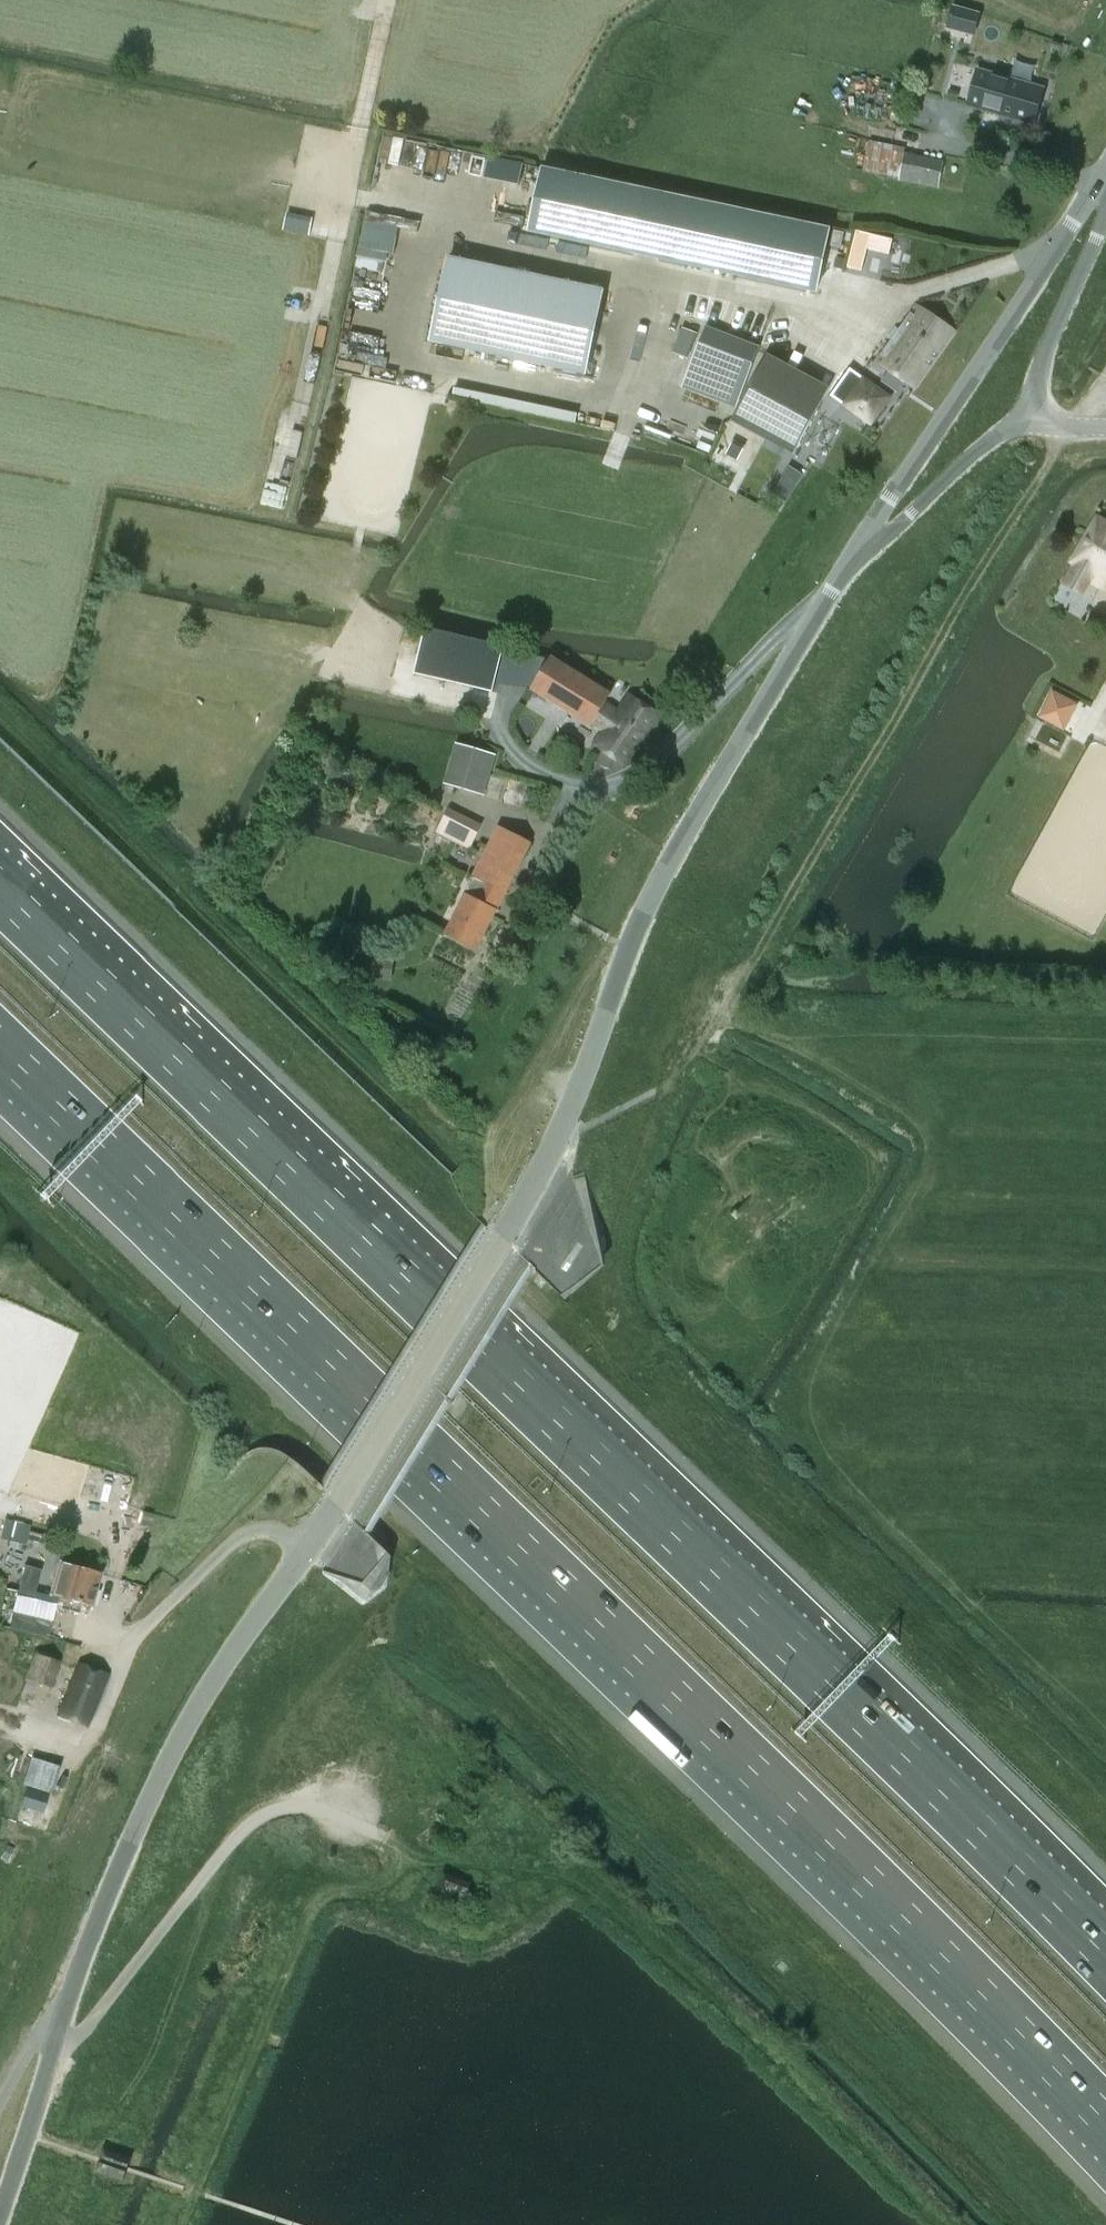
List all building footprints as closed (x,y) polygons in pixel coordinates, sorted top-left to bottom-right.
[(953,6),(947,28),(975,36),(981,14),(953,6)] [(1035,125),(1045,89),(978,70),(968,106),(1035,125)] [(907,80),(905,88),(913,90),(916,83),(907,80)] [(922,83),(920,91),(927,93),(930,84),(922,83)] [(950,91),(948,96),(957,99),(959,93),(950,91)] [(903,95),(901,107),(909,108),(911,97),(903,95)] [(939,189),(945,163),(869,146),(864,170),(900,178),(900,180),(939,189)] [(833,230),(546,166),(532,229),(819,292),(833,230)] [(309,236),(312,219),(287,213),(283,230),(309,236)] [(391,253),(397,227),(362,220),(357,246),(391,253)] [(835,231),(831,246),(841,248),(844,233),(835,231)] [(877,237),(860,233),(855,251),(872,255),(877,237)] [(387,263),(389,253),(359,247),(358,247),(356,258),(358,258),(384,263),(387,263)] [(431,338),(518,358),(585,373),(604,288),(450,254),(431,338)] [(384,263),(358,258),(356,269),(382,273),(384,263)] [(916,390),(956,332),(919,305),(878,364),(916,390)] [(683,328),(674,353),(685,357),(694,332),(683,328)] [(684,386),(737,407),(757,354),(705,333),(684,386)] [(795,454),(821,406),(759,372),(732,420),(795,454)] [(873,424),(892,398),(866,380),(847,406),(873,424)] [(448,403),(447,410),(455,412),(457,405),(448,403)] [(270,470),(263,501),(285,506),(287,494),(291,495),(299,459),(274,454),(271,470),(270,470)] [(786,503),(803,475),(790,466),(772,494),(786,503)] [(1064,584),(1092,600),(1100,586),(1105,589),(1105,525),(1100,521),(1064,584)] [(493,692),(504,646),(426,628),(415,674),(493,692)] [(591,726),(593,722),(608,698),(611,693),(552,657),(532,689),(591,726)] [(621,707),(608,698),(593,722),(604,731),(595,744),(624,765),(625,764),(660,714),(631,693),(621,707)] [(484,794),(495,755),(456,744),(445,783),(484,794)] [(450,810),(438,834),(455,843),(468,819),(450,810)] [(477,950),(531,843),(499,826),(488,846),(496,850),(481,880),(473,876),(464,894),(465,895),(445,934),(477,950)] [(373,977),(391,979),(393,957),(376,955),(373,977)] [(142,1523),(150,1526),(154,1514),(145,1512),(142,1523)] [(30,1527),(7,1522),(3,1540),(25,1545),(30,1527)] [(101,1573),(61,1562),(51,1595),(65,1599),(62,1609),(79,1613),(82,1604),(91,1606),(101,1573)] [(11,1617),(8,1630),(48,1640),(51,1626),(57,1599),(18,1589),(12,1613),(11,1617)] [(53,1688),(61,1662),(34,1653),(25,1680),(53,1688)] [(107,1673),(79,1662),(59,1714),(87,1725),(107,1673)] [(51,1792),(59,1766),(32,1758),(24,1783),(51,1792)] [(43,1812),(49,1795),(28,1788),(22,1805),(43,1812)] [(472,1886),(444,1875),(435,1898),(463,1909),(472,1886)] [(105,2148),(102,2158),(130,2168),(134,2158),(105,2148)] [(126,2179),(130,2170),(101,2160),(98,2169),(126,2179)]
